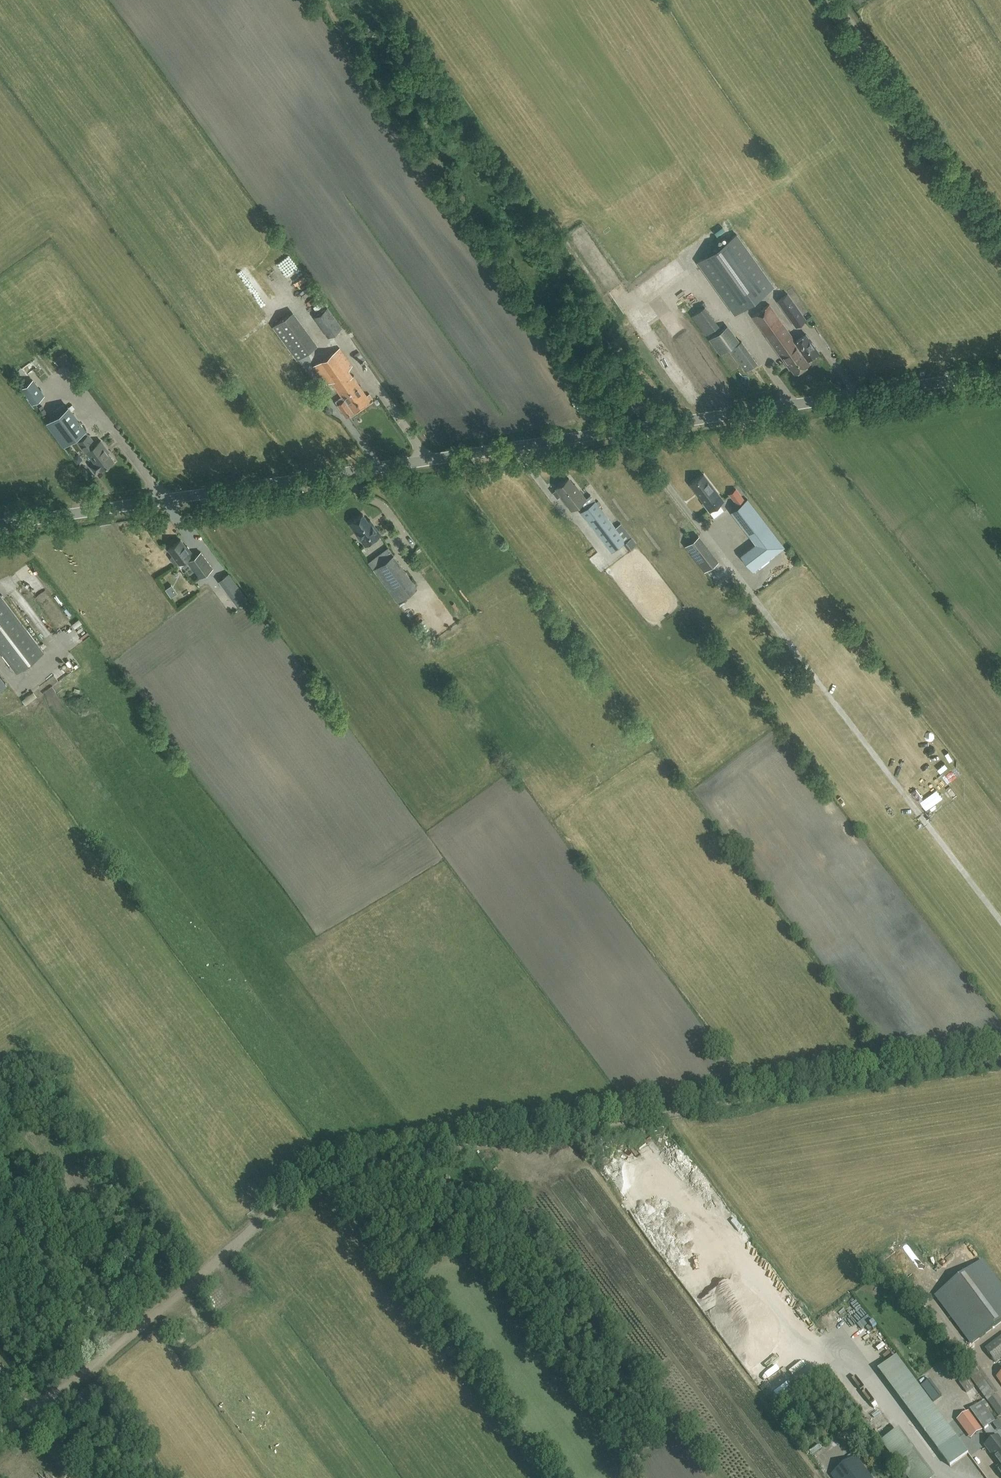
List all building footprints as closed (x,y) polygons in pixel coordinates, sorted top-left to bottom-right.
[(726,226),(716,230),(718,235),(728,230),(726,226)] [(737,234),(697,262),(735,314),(774,286),(737,234)] [(298,270),(291,276),(298,284),(306,278),(298,270)] [(603,279),(608,286),(618,278),(613,271),(603,279)] [(309,288),(301,291),(305,301),(313,297),(309,288)] [(796,327),(807,319),(788,293),(777,301),(796,327)] [(795,340),(795,339),(770,304),(752,316),(785,363),(786,362),(794,373),(809,363),(807,360),(817,352),(815,348),(815,347),(805,333),(795,340)] [(658,321),(670,314),(665,305),(653,311),(658,321)] [(328,337),(342,327),(328,308),(314,317),(328,337)] [(705,308),(692,316),(705,337),(718,328),(705,308)] [(313,347),(289,315),(272,327),(296,359),(313,347)] [(631,320),(633,325),(641,321),(639,316),(631,320)] [(720,354),(736,342),(725,327),(709,339),(720,354)] [(744,372),(758,363),(742,340),(729,349),(744,372)] [(366,396),(347,369),(352,366),(339,348),(314,365),(327,384),(331,381),(342,396),(335,400),(338,404),(347,416),(372,398),(369,393),(366,396)] [(359,351),(355,354),(360,363),(365,360),(359,351)] [(694,351),(688,356),(691,360),(698,355),(694,351)] [(21,388),(32,404),(44,395),(33,379),(21,388)] [(317,416),(321,408),(314,404),(309,412),(317,416)] [(68,406),(47,422),(64,445),(75,437),(85,451),(87,450),(95,461),(90,465),(95,473),(113,461),(104,449),(107,447),(102,440),(95,444),(85,429),(68,406)] [(710,511),(723,501),(718,494),(703,474),(690,484),(710,511)] [(573,484),(569,478),(556,488),(556,489),(553,491),(557,497),(561,494),(564,499),(563,499),(571,509),(585,499),(574,483),(573,484)] [(736,488),(729,493),(738,505),(745,500),(736,488)] [(753,571),(784,547),(772,531),(747,498),(745,500),(738,505),(731,510),(756,543),(740,555),(753,571)] [(615,527),(613,525),(595,501),(580,512),(611,552),(623,543),(629,549),(637,543),(631,536),(631,537),(621,523),(615,527)] [(720,506),(709,514),(712,519),(723,511),(720,506)] [(371,525),(362,513),(349,522),(365,545),(380,534),(373,524),(371,525)] [(699,535),(685,545),(704,571),(719,561),(699,535)] [(193,557),(180,539),(168,548),(179,563),(185,559),(187,561),(193,557)] [(378,555),(386,551),(383,547),(376,551),(378,555)] [(199,577),(213,568),(201,551),(193,557),(187,561),(199,577)] [(397,601),(416,587),(393,554),(373,568),(397,601)] [(237,606),(248,597),(236,581),(229,572),(218,580),(237,606)] [(43,652),(0,595),(0,651),(16,672),(43,652)] [(416,618),(410,620),(413,630),(419,628),(416,618)] [(38,619),(30,625),(42,641),(51,635),(38,619)] [(66,677),(52,684),(56,692),(70,685),(66,677)] [(35,692),(38,696),(50,687),(46,682),(35,692)] [(26,706),(37,699),(33,694),(23,701),(26,706)] [(675,1143),(670,1147),(673,1153),(679,1149),(675,1143)] [(637,1162),(637,1153),(626,1153),(626,1162),(637,1162)] [(675,1180),(678,1178),(672,1168),(668,1171),(675,1180)] [(662,1211),(657,1213),(661,1223),(666,1222),(662,1211)] [(675,1226),(671,1230),(676,1236),(681,1232),(675,1226)] [(972,1343),(1000,1322),(1000,1286),(982,1261),(936,1295),(972,1343)] [(806,1313),(802,1316),(807,1324),(811,1321),(806,1313)] [(801,1316),(796,1319),(803,1328),(807,1325),(801,1316)] [(1000,1358),(1000,1337),(985,1349),(995,1362),(1000,1358)] [(969,1375),(988,1401),(997,1394),(998,1393),(979,1367),(969,1375)] [(808,1391),(814,1385),(809,1380),(803,1386),(808,1391)] [(997,1394),(988,1401),(999,1416),(1000,1415),(1000,1399),(997,1394)] [(981,1401),(969,1410),(983,1429),(995,1420),(981,1401)] [(982,1430),(969,1412),(957,1420),(971,1438),(982,1430)] [(882,1444),(898,1470),(907,1464),(915,1477),(932,1477),(902,1431),(882,1444)] [(991,1439),(991,1440),(1000,1453),(1000,1440),(997,1435),(991,1439)] [(956,1436),(938,1450),(950,1466),(968,1452),(956,1436)] [(991,1440),(984,1445),(1000,1468),(998,1470),(1000,1474),(1000,1453),(991,1440)] [(857,1457),(831,1475),(834,1477),(872,1477),(857,1457)]
